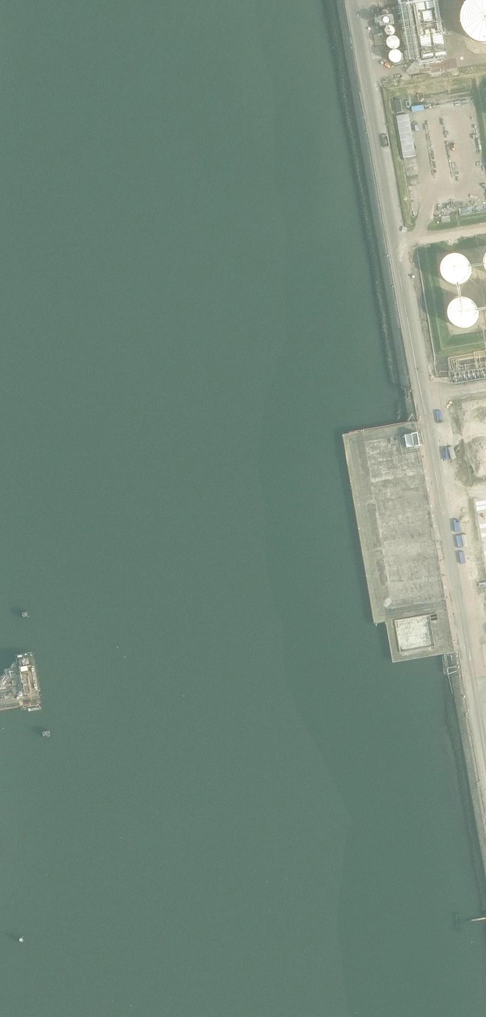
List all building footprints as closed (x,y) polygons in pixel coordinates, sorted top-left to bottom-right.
[(413,3),(423,60),(449,56),(446,36),(448,35),(445,19),(441,20),(438,0),(431,0),(413,3)] [(460,25),(465,37),(475,45),(485,47),(485,0),(473,0),(470,1),(462,11),(460,25)] [(404,158),(416,156),(409,115),(397,117),(404,158)] [(419,166),(407,168),(410,186),(422,184),(419,166)] [(443,258),(441,270),(450,281),(462,282),(472,271),(471,259),(463,252),(451,252),(443,258)] [(450,301),(448,313),(457,325),(470,325),(479,315),(478,303),(470,295),(458,295),(450,301)] [(445,596),(418,433),(364,442),(390,605),(445,596)]
